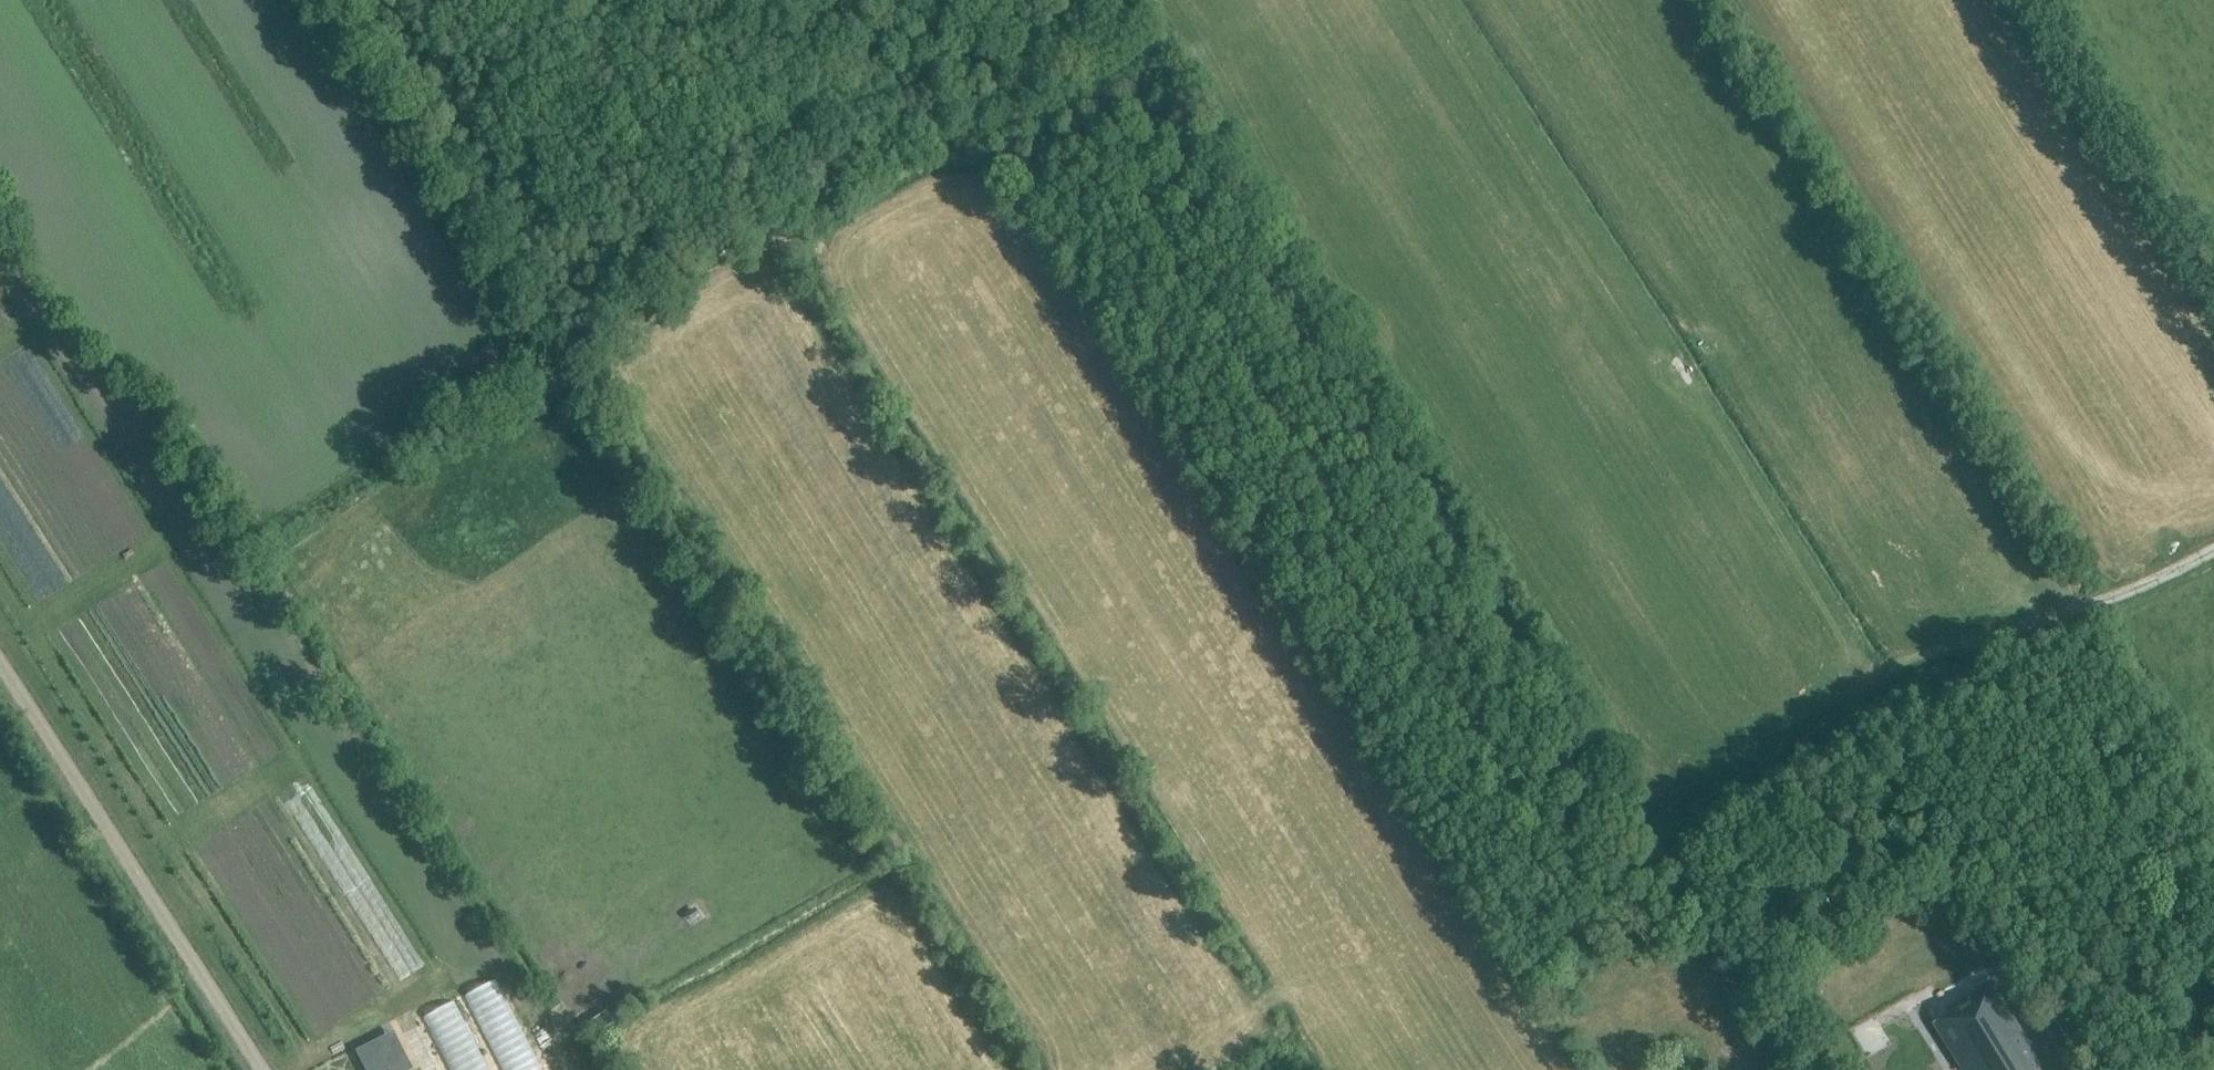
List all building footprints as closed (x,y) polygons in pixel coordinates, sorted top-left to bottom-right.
[(485,1002),(468,1010),(475,1026),(482,1022),(492,1044),(520,1031),(489,966),(458,981),(465,997),(480,990),(485,1002)] [(1991,985),(1944,1015),(1946,1017),(1931,1027),(1959,1069),(2046,1069),(1991,985)] [(1866,1046),(1888,1039),(1881,1018),(1859,1024),(1866,1046)] [(366,1069),(377,1069),(392,1062),(382,1042),(358,1054),(366,1069)]
